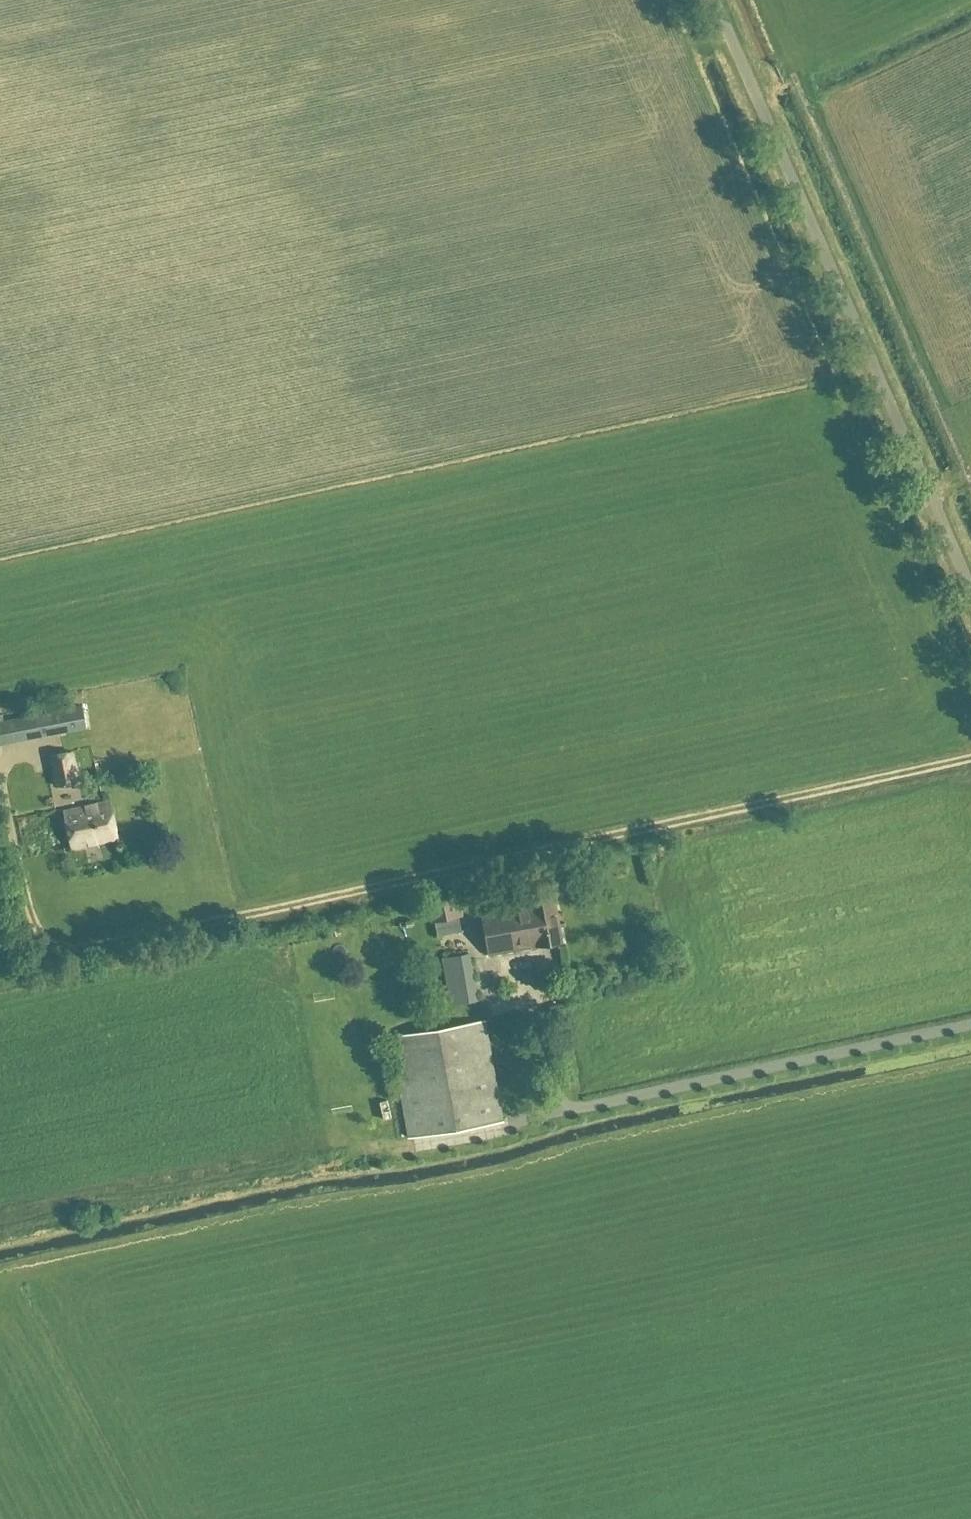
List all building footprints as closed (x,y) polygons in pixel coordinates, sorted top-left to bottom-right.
[(86,727),(81,706),(37,715),(40,737),(86,727)] [(37,715),(0,722),(0,746),(40,738),(40,737),(37,715)] [(70,752),(50,756),(57,786),(77,782),(70,752)] [(70,849),(118,839),(110,802),(63,812),(70,849)] [(426,903),(430,922),(462,916),(458,896),(426,903)] [(554,899),(481,912),(488,955),(561,942),(554,899)] [(469,955),(443,959),(451,1006),(477,1001),(469,955)] [(408,1138),(502,1121),(484,1022),(390,1039),(408,1138)]
